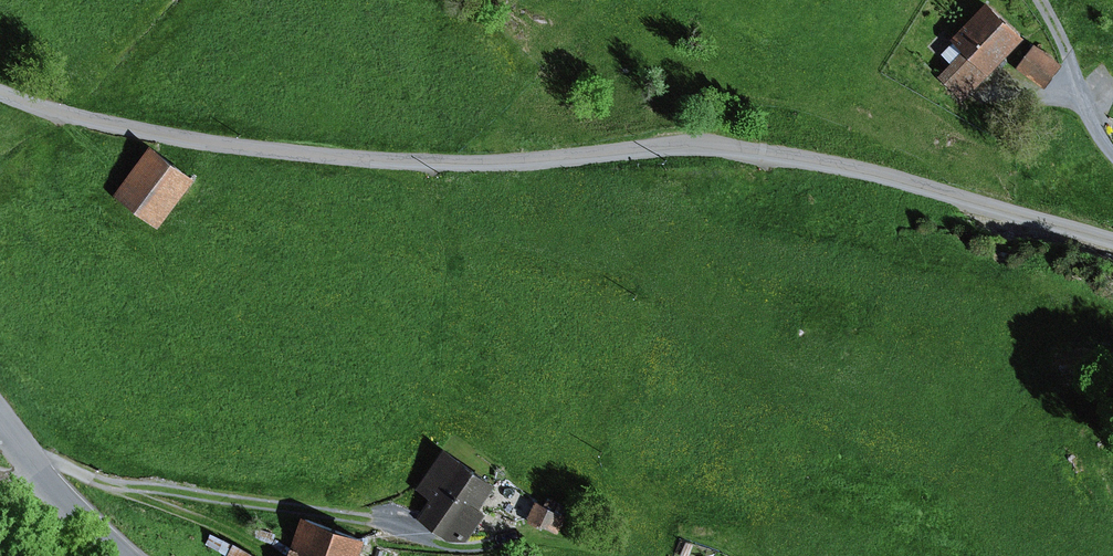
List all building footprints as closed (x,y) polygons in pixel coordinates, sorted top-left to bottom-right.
[(993,0),(988,0),(955,34),(958,37),(944,51),(953,61),(941,73),(965,97),(1027,33),(993,0)] [(1065,63),(1038,43),(1020,67),(1047,87),(1065,63)] [(156,141),(116,194),(160,226),(200,173),(156,141)] [(501,481),(448,443),(417,487),(433,499),(421,516),(452,538),(470,538),(490,510),(484,505),(501,481)] [(569,514),(539,498),(530,515),(560,531),(569,514)] [(307,511),(290,555),(362,555),(370,534),(307,511)] [(236,541),(227,555),(263,555),(236,541)]
